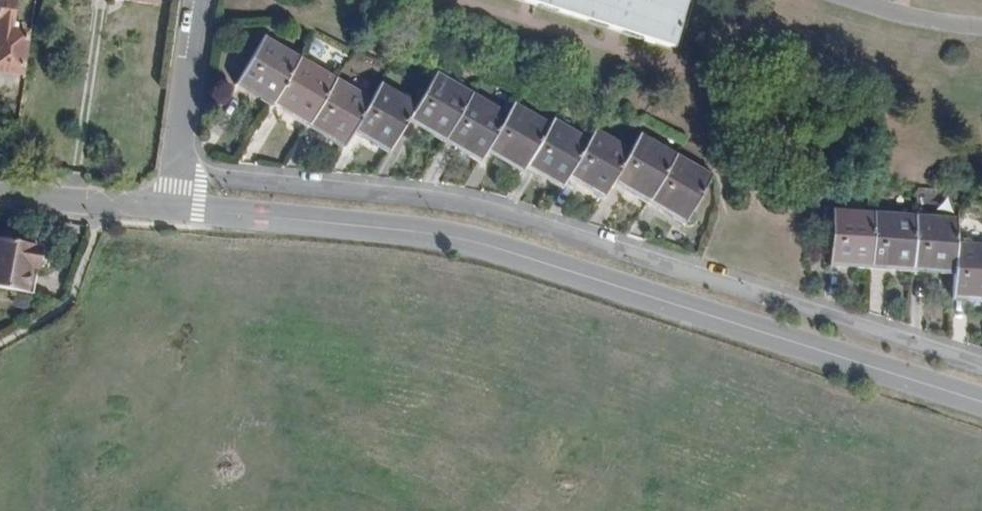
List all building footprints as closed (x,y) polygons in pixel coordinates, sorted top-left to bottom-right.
[(26,76),(31,29),(16,27),(19,0),(0,0),(0,73),(26,76)] [(531,4),(615,31),(674,48),(682,23),(689,0),(519,0),(531,4)] [(299,57),(262,36),(236,82),(260,97),(262,93),(274,101),(299,57)] [(337,78),(299,57),(274,101),(272,104),(297,118),(300,114),(313,122),(337,78)] [(472,93),(437,74),(418,106),(410,120),(436,136),(438,132),(447,137),(472,93)] [(373,98),(337,78),(313,122),(310,126),(335,140),(337,136),(349,144),(355,131),(373,98)] [(418,106),(380,85),(373,98),(355,131),(379,146),(381,142),(393,150),(410,120),(418,106)] [(510,114),(472,93),(447,137),(446,140),(470,154),(472,151),(484,158),(489,152),(510,114)] [(549,120),(516,102),(510,114),(489,152),(516,169),(518,165),(523,169),(524,165),(549,120)] [(591,139),(551,116),(549,120),(524,165),(550,181),(552,178),(565,186),(572,173),(591,139)] [(633,152),(595,130),(591,139),(572,173),(599,190),(601,187),(611,193),(618,179),(633,152)] [(678,156),(642,136),(633,152),(618,179),(644,193),(645,191),(655,197),(678,156)] [(713,176),(678,156),(655,197),(654,199),(679,213),(681,211),(691,217),(713,176)] [(875,211),(833,208),(828,262),(856,266),(856,262),(871,264),(875,211)] [(917,216),(875,211),(871,264),(871,267),(899,270),(899,266),(914,268),(917,216)] [(960,220),(917,216),(914,268),(914,270),(942,273),(942,270),(957,272),(958,241),(960,220)] [(0,239),(0,288),(33,294),(41,246),(0,239)] [(958,241),(957,272),(956,295),(980,297),(980,293),(981,293),(981,245),(958,241)]
